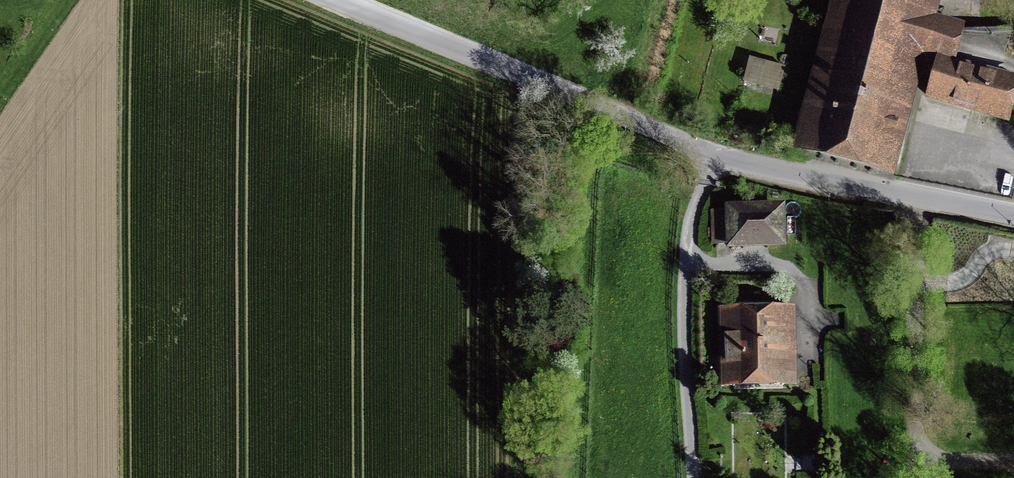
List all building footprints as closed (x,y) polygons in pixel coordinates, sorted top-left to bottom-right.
[(797,141),(893,167),(919,71),(935,76),(940,57),(935,56),(943,25),(922,20),(927,0),(836,0),(797,141)] [(929,97),(1005,117),(1013,83),(1013,81),(952,64),(961,30),(943,25),(935,56),(940,57),(935,76),(929,97)] [(777,93),(787,59),(753,48),(743,82),(777,93)] [(786,199),(723,201),(724,248),(788,246),(786,199)] [(715,302),(717,377),(793,375),(791,300),(715,302)]
